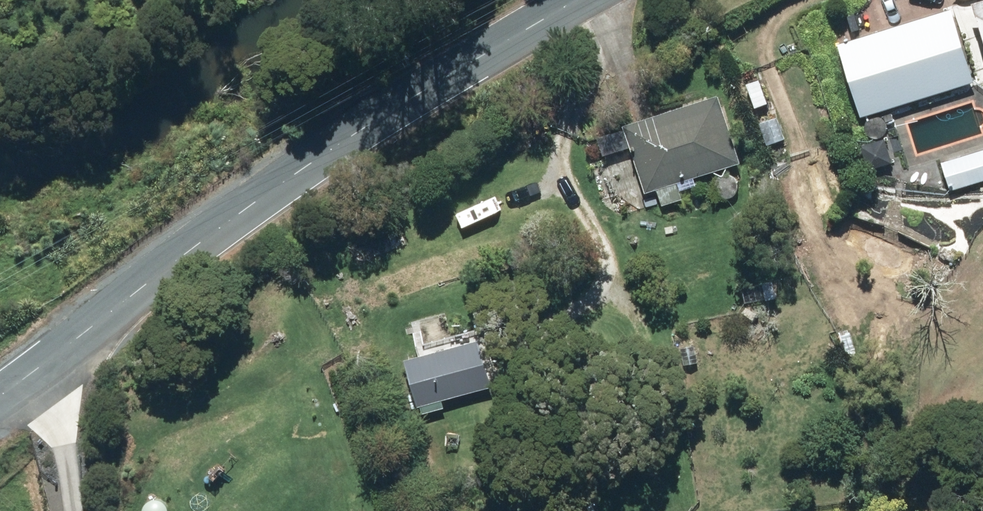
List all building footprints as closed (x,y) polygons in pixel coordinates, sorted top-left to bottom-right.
[(961,1),(982,70),(982,0),(966,0),(961,1)] [(843,44),(832,47),(853,118),(969,83),(946,8),(874,29),(869,12),(836,22),(843,44)] [(714,94),(617,125),(589,134),(598,161),(626,151),(639,193),(648,190),(654,206),(676,199),(669,178),(735,157),(714,94)] [(909,169),(891,122),(886,124),(881,112),(855,123),(862,140),(851,144),(867,186),(909,169)] [(777,117),(756,125),(763,145),(784,137),(777,117)] [(938,165),(946,191),(982,180),(982,151),(938,165)] [(442,399),(486,384),(476,336),(454,341),(449,314),(410,320),(414,354),(396,361),(413,414),(443,404),(442,399)] [(712,363),(711,348),(680,348),(680,364),(712,363)]
